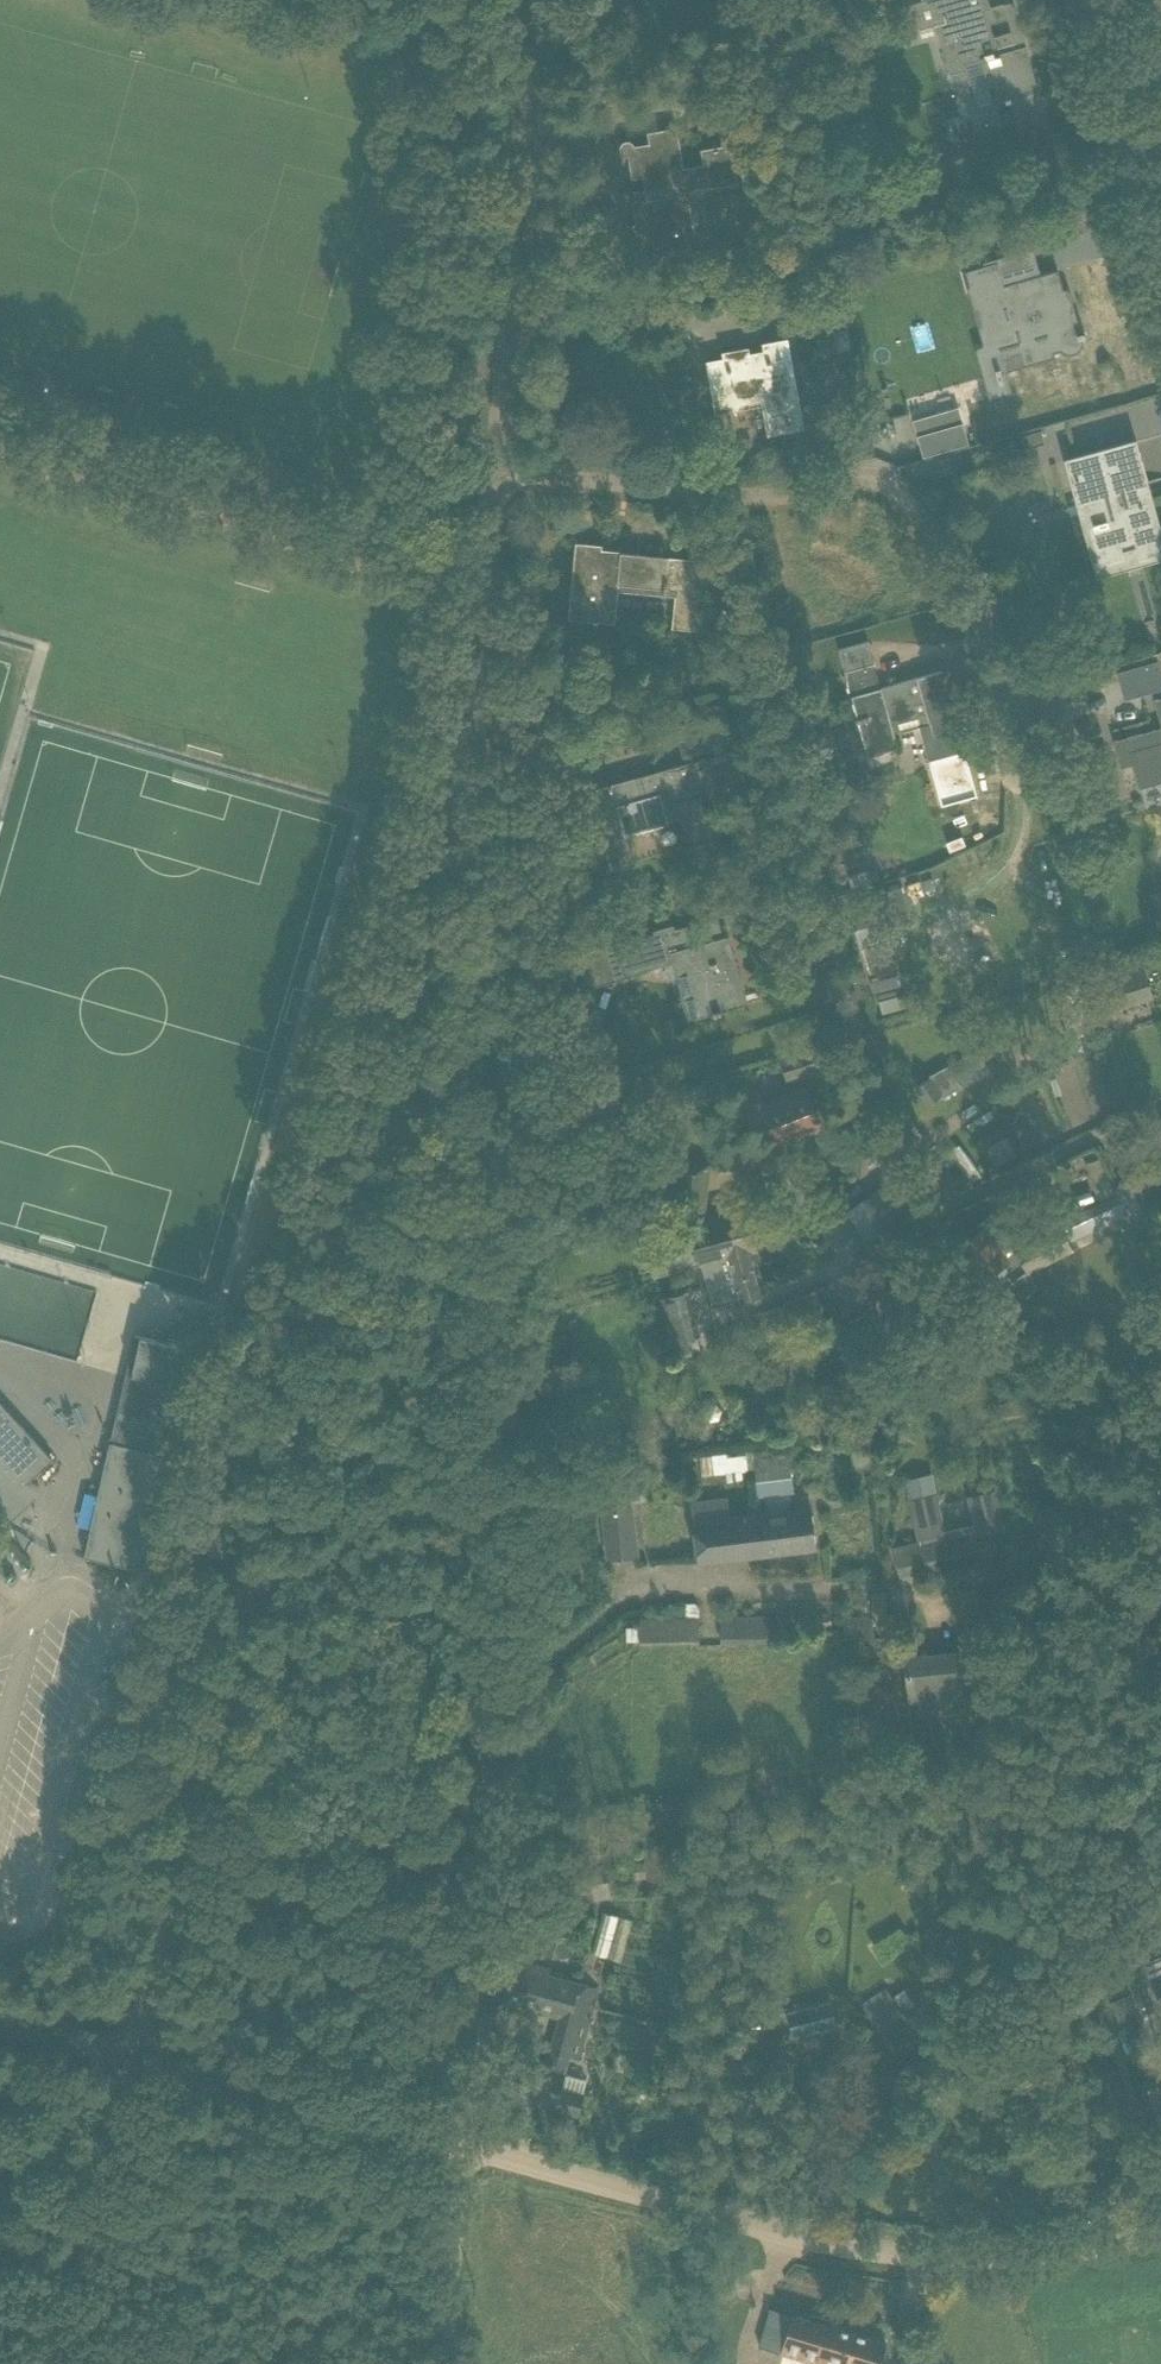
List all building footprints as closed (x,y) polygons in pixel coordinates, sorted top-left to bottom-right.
[(1021,29),(993,37),(986,10),(991,9),(988,0),(926,0),(912,4),(919,29),(935,25),(948,69),(980,59),(993,104),(1009,99),(1015,121),(1022,119),(1031,117),(1036,132),(1049,128),(1045,113),(1021,29)] [(647,132),(649,143),(634,146),(634,145),(633,143),(631,142),(630,141),(629,141),(628,141),(626,141),(625,141),(623,142),(622,142),(621,143),(621,144),(620,146),(620,147),(619,148),(619,149),(620,151),(621,153),(622,154),(623,155),(625,156),(626,156),(628,156),(632,179),(643,177),(646,199),(632,202),(636,227),(641,227),(645,249),(670,244),(667,228),(693,224),(688,197),(685,197),(684,192),(711,187),(711,188),(737,183),(730,144),(701,149),(703,164),(684,168),(677,127),(647,132)] [(1005,258),(999,235),(976,242),(983,265),(1005,258)] [(997,262),(965,271),(969,286),(972,285),(989,347),(984,349),(991,375),(996,373),(999,382),(999,383),(1000,383),(1001,383),(1002,383),(1003,382),(1003,381),(1003,380),(1001,373),(1017,368),(1055,358),(1054,353),(1061,351),(1062,352),(1063,352),(1063,353),(1064,353),(1065,353),(1065,354),(1066,354),(1067,354),(1068,354),(1069,354),(1070,354),(1071,354),(1072,354),(1073,354),(1074,354),(1074,353),(1075,353),(1076,353),(1076,352),(1077,352),(1078,352),(1078,351),(1079,351),(1079,350),(1080,350),(1080,349),(1081,349),(1081,348),(1081,347),(1082,347),(1082,346),(1082,345),(1083,345),(1083,344),(1083,343),(1083,342),(1083,341),(1083,340),(1083,339),(1083,338),(1083,337),(1084,337),(1085,336),(1085,335),(1085,334),(1085,333),(1084,333),(1083,332),(1082,332),(1081,333),(1077,319),(1077,318),(1077,317),(1076,317),(1076,316),(1075,316),(1075,315),(1074,314),(1072,313),(1071,312),(1070,311),(1068,310),(1066,310),(1063,299),(1064,299),(1065,299),(1065,298),(1065,297),(1065,296),(1058,270),(1004,285),(997,262)] [(847,329),(833,331),(836,351),(850,349),(847,329)] [(804,425),(788,337),(761,342),(763,351),(724,359),(733,405),(764,400),(770,432),(800,426),(804,425)] [(958,408),(912,421),(918,439),(963,426),(958,408)] [(1023,436),(1027,450),(1047,444),(1043,431),(1023,436)] [(1128,446),(1136,444),(1135,441),(1065,460),(1097,575),(1160,557),(1160,536),(1146,481),(1138,483),(1128,446)] [(575,543),(568,619),(592,621),(615,623),(619,592),(674,599),(671,630),(694,632),(703,633),(703,631),(707,589),(676,586),(676,588),(665,587),(668,557),(620,552),(620,556),(601,555),(602,545),(575,543)] [(898,748),(894,734),(918,727),(941,805),(976,795),(941,671),(877,689),(874,680),(878,679),(868,642),(838,650),(868,757),(898,748)] [(707,816),(700,792),(744,780),(736,751),(732,752),(725,728),(678,741),(682,757),(713,749),(715,756),(691,762),(691,761),(616,782),(593,789),(607,839),(612,857),(630,852),(625,834),(630,833),(679,819),(687,847),(720,837),(714,814),(707,816)] [(1125,738),(1113,741),(1117,755),(1121,767),(1132,764),(1139,790),(1160,784),(1160,728),(1125,738)] [(850,901),(857,928),(909,914),(902,886),(850,901)] [(639,939),(617,945),(625,976),(672,963),(672,961),(684,958),(701,1016),(711,1013),(742,1005),(738,990),(743,988),(734,955),(728,934),(723,936),(717,916),(675,928),(674,924),(662,927),(663,932),(639,939)] [(862,946),(870,973),(899,965),(890,938),(862,946)] [(1105,979),(1114,1007),(1151,995),(1142,968),(1105,979)] [(855,997),(835,1003),(842,1030),(862,1024),(855,997)] [(842,1057),(836,1040),(780,1058),(787,1082),(826,1069),(824,1063),(842,1057)] [(988,1063),(980,1047),(946,1064),(958,1088),(970,1082),(966,1074),(988,1063)] [(941,1093),(929,1074),(914,1083),(925,1102),(940,1093),(941,1093)] [(806,1088),(763,1105),(777,1143),(821,1126),(806,1088)] [(839,1144),(859,1176),(924,1133),(904,1101),(839,1144)] [(985,1145),(995,1166),(1017,1155),(1007,1134),(985,1145)] [(670,1206),(702,1211),(709,1164),(676,1159),(670,1206)] [(1115,1186),(1132,1220),(1157,1208),(1141,1173),(1115,1186)] [(847,1210),(865,1238),(905,1212),(886,1183),(847,1210)] [(701,1263),(701,1264),(749,1251),(756,1249),(746,1208),(690,1223),(694,1239),(672,1245),(666,1256),(670,1272),(701,1263)] [(959,1246),(974,1265),(984,1279),(1005,1263),(1016,1277),(1095,1237),(1082,1212),(1058,1224),(1060,1228),(1019,1249),(992,1214),(976,1226),(980,1230),(959,1246)] [(749,1251),(701,1264),(712,1307),(761,1294),(749,1251)] [(661,1298),(673,1344),(679,1343),(682,1357),(701,1352),(698,1338),(700,1337),(695,1319),(690,1320),(683,1293),(661,1298)] [(135,1335),(105,1466),(163,1479),(180,1403),(170,1401),(182,1345),(135,1335)] [(6,1525),(38,1496),(26,1483),(52,1459),(0,1403),(0,1519),(6,1525)] [(700,1464),(695,1465),(697,1476),(748,1470),(748,1468),(753,1467),(757,1497),(794,1492),(791,1469),(790,1469),(788,1455),(773,1456),(772,1451),(754,1453),(754,1451),(746,1452),(746,1454),(731,1456),(730,1452),(699,1456),(700,1464)] [(163,1479),(105,1466),(84,1557),(147,1571),(167,1480),(163,1479)] [(639,1555),(633,1502),(645,1501),(643,1484),(600,1490),(602,1507),(600,1507),(606,1559),(639,1555)] [(212,1516),(230,1519),(235,1488),(217,1485),(212,1516)] [(940,1567),(939,1564),(978,1555),(973,1533),(978,1532),(978,1534),(1001,1529),(993,1492),(970,1497),(976,1524),(943,1531),(937,1505),(914,1510),(921,1542),(895,1548),(901,1572),(936,1564),(937,1567),(940,1567)] [(690,1502),(697,1557),(698,1564),(816,1549),(811,1507),(729,1516),(727,1498),(690,1502)] [(11,1584),(17,1579),(11,1573),(6,1578),(11,1584)] [(699,1618),(700,1608),(695,1602),(685,1602),(685,1618),(640,1619),(640,1627),(626,1627),(626,1640),(640,1640),(640,1641),(698,1640),(698,1618),(699,1618)] [(770,1642),(770,1618),(721,1618),(721,1642),(770,1642)] [(971,1694),(995,1692),(991,1651),(904,1659),(908,1700),(911,1725),(973,1719),(971,1694)] [(754,1828),(739,1830),(741,1843),(756,1841),(754,1828)] [(595,1891),(596,1899),(610,1897),(606,1866),(593,1868),(592,1867),(562,1870),(565,1895),(595,1891)] [(602,1909),(592,1952),(622,1959),(632,1917),(602,1909)] [(1160,2006),(1160,1957),(1144,1964),(1160,2006)] [(514,1958),(502,2001),(560,2017),(577,2021),(586,1988),(548,1977),(551,1968),(514,1958)] [(759,1968),(744,1968),(744,1981),(759,1981),(759,1968)] [(885,1987),(860,2004),(878,2029),(914,2003),(904,1988),(891,1997),(885,1987)] [(515,2060),(507,2090),(527,2096),(526,2100),(577,2114),(583,2094),(586,2080),(565,2075),(570,2057),(579,2058),(596,1991),(586,1988),(577,2021),(560,2017),(559,2022),(551,2050),(546,2069),(538,2067),(515,2060)] [(803,2013),(791,2016),(792,2021),(771,2026),(774,2041),(835,2027),(830,2004),(802,2011),(803,2013)] [(759,2345),(781,2352),(781,2353),(820,2363),(828,2363),(830,2358),(851,2363),(880,2363),(886,2343),(792,2314),(771,2308),(759,2345)]
